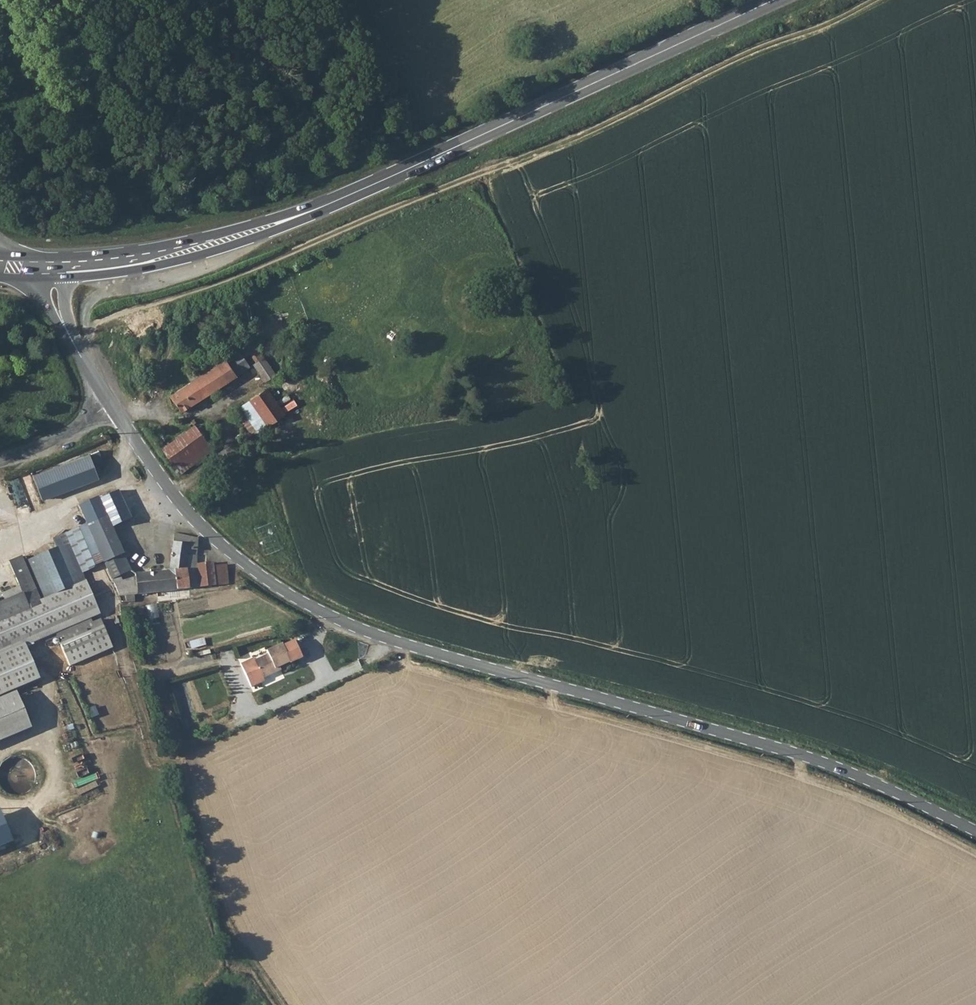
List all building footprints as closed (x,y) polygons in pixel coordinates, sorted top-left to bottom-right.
[(168,394),(178,411),(183,408),(248,366),(242,357),(248,352),(255,362),(252,364),(263,381),(274,374),(263,357),(252,341),(237,350),(224,358),(219,351),(184,374),(188,381),(168,394)] [(232,342),(219,351),(224,358),(237,350),(232,342)] [(232,410),(250,435),(283,412),(265,387),(232,410)] [(283,406),(286,411),(298,405),(296,400),(283,406)] [(193,423),(159,448),(177,474),(212,449),(198,430),(193,423)] [(99,449),(91,453),(94,460),(102,456),(99,449)] [(112,453),(43,482),(53,505),(113,479),(122,475),(112,453)] [(130,518),(118,489),(97,498),(104,513),(110,527),(130,518)] [(95,495),(77,502),(85,521),(104,513),(97,498),(96,498),(95,495)] [(110,527),(104,513),(85,521),(86,523),(94,541),(102,560),(110,577),(128,568),(123,555),(128,553),(124,544),(119,546),(110,527)] [(86,523),(71,530),(79,548),(94,541),(86,523)] [(79,548),(71,530),(50,539),(54,547),(22,560),(39,602),(71,590),(84,584),(79,570),(87,567),(79,548)] [(136,575),(112,582),(118,594),(124,593),(125,601),(134,600),(133,592),(138,592),(228,582),(226,563),(213,564),(212,560),(195,562),(197,537),(173,532),(169,568),(135,572),(136,575)] [(79,548),(87,567),(98,562),(102,560),(94,541),(79,548)] [(19,555),(8,560),(14,572),(10,574),(18,592),(21,591),(28,607),(39,602),(22,560),(19,555)] [(36,675),(22,644),(53,631),(86,618),(96,614),(84,584),(71,590),(39,602),(28,607),(21,591),(18,592),(16,594),(22,610),(0,619),(0,691),(36,675)] [(0,600),(0,619),(22,610),(16,594),(0,600)] [(151,623),(160,623),(159,604),(150,605),(151,623)] [(86,618),(53,631),(59,651),(104,633),(99,618),(87,623),(86,618)] [(253,654),(239,659),(251,684),(264,678),(263,675),(278,668),(277,665),(288,660),(290,660),(301,654),(292,636),(282,640),(280,640),(268,646),(269,649),(254,656),(253,654)] [(0,699),(0,741),(30,727),(15,693),(0,699)] [(0,815),(0,852),(12,847),(0,815)] [(231,948),(239,956),(240,955),(249,945),(241,938),(231,948)]
